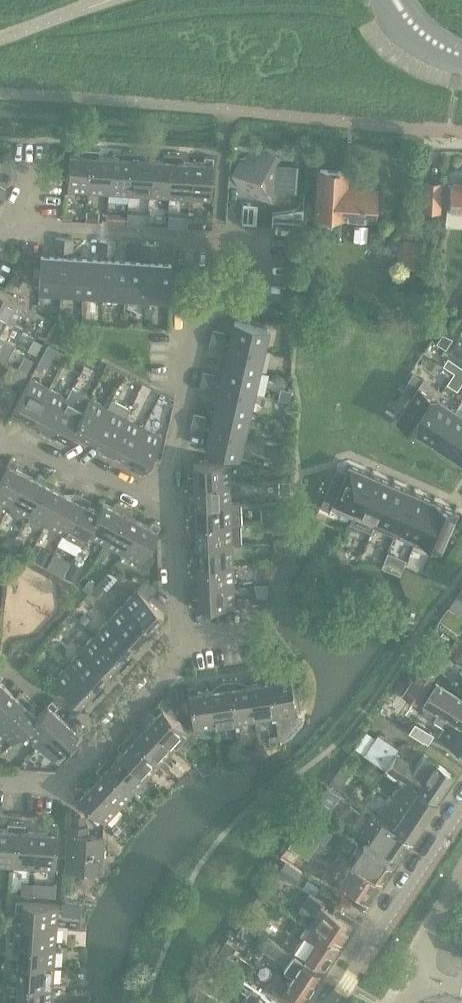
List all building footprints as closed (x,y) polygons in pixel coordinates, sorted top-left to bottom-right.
[(67,190),(89,191),(92,149),(83,148),(82,155),(70,154),(67,190)] [(92,149),(89,191),(109,192),(112,157),(99,156),(100,149),(92,149)] [(112,157),(109,192),(130,194),(132,152),(124,151),(123,157),(112,157)] [(238,186),(238,187),(239,187),(259,200),(273,194),(280,190),(296,193),(298,165),(280,164),(276,160),(268,155),(263,151),(241,162),(240,169),(238,186)] [(132,152),(130,194),(150,195),(152,159),(140,158),(141,152),(132,152)] [(152,159),(150,195),(170,196),(173,154),(164,154),(164,160),(152,159)] [(173,154),(170,196),(190,198),(193,162),(181,161),(182,155),(173,154)] [(193,162),(190,198),(211,199),(214,157),(205,157),(204,163),(193,162)] [(375,219),(377,191),(353,189),(346,189),(347,172),(321,170),(318,215),(375,219)] [(426,180),(424,211),(442,212),(443,181),(426,180)] [(450,211),(461,212),(461,185),(452,184),(450,211)] [(243,203),(242,223),(257,224),(258,204),(243,203)] [(87,211),(86,221),(99,222),(100,212),(87,211)] [(108,214),(107,222),(119,223),(120,215),(108,214)] [(72,251),(73,240),(73,239),(57,238),(56,250),(72,251)] [(115,254),(116,242),(100,241),(99,253),(115,254)] [(159,244),(143,244),(143,256),(158,257),(159,244)] [(39,289),(60,291),(61,257),(41,256),(39,289)] [(61,257),(60,291),(84,292),(85,259),(61,257)] [(85,259),(84,292),(103,294),(106,260),(85,259)] [(106,260),(103,294),(126,295),(127,262),(106,260)] [(127,262),(126,295),(149,297),(150,263),(127,262)] [(150,263),(149,297),(169,298),(172,265),(150,263)] [(15,321),(25,302),(0,289),(0,313),(15,321)] [(6,339),(15,344),(25,326),(15,321),(0,313),(0,336),(6,339)] [(235,322),(230,342),(263,350),(268,329),(235,322)] [(213,331),(209,347),(223,350),(226,334),(213,331)] [(443,333),(437,342),(445,348),(446,348),(453,337),(452,337),(443,333)] [(34,339),(28,350),(37,355),(43,343),(34,339)] [(450,352),(458,356),(461,350),(461,344),(457,341),(450,352)] [(230,342),(226,363),(258,370),(263,350),(230,342)] [(49,345),(41,359),(51,365),(59,350),(49,345)] [(25,355),(18,368),(19,368),(19,369),(28,373),(35,360),(25,355)] [(449,358),(444,365),(454,372),(459,365),(449,358)] [(226,363),(221,385),(253,392),(254,391),(258,371),(258,370),(226,363)] [(19,368),(13,380),(22,384),(28,373),(19,369),(19,368)] [(203,373),(199,389),(212,392),(216,376),(203,373)] [(30,378),(11,416),(19,420),(22,415),(32,420),(49,388),(30,378)] [(395,416),(394,417),(396,418),(416,431),(417,430),(440,396),(418,382),(395,416)] [(221,385),(216,406),(249,413),(253,392),(221,385)] [(49,388),(32,420),(43,426),(40,431),(48,435),(67,398),(49,388)] [(281,388),(278,399),(289,401),(292,391),(281,388)] [(67,398),(48,435),(55,439),(58,434),(69,439),(71,436),(90,398),(72,389),(67,398)] [(417,430),(416,431),(433,443),(434,442),(457,407),(440,396),(417,430)] [(90,398),(71,436),(78,439),(81,434),(92,440),(114,398),(113,398),(108,407),(90,398)] [(114,398),(92,440),(102,445),(99,450),(107,455),(126,417),(132,408),(114,398)] [(216,406),(211,427),(244,434),(249,413),(216,406)] [(433,443),(451,454),(451,453),(461,437),(461,411),(457,407),(434,442),(433,443)] [(195,415),(191,431),(203,434),(207,418),(195,415)] [(117,453),(128,459),(128,458),(144,427),(126,417),(107,455),(114,459),(117,453)] [(144,427),(128,458),(138,464),(135,469),(143,473),(163,436),(144,427)] [(211,427),(206,449),(239,456),(244,434),(211,427)] [(451,454),(461,462),(461,437),(451,453),(451,454)] [(10,506),(10,505),(26,474),(16,468),(19,462),(11,458),(0,478),(0,501),(10,506)] [(194,476),(189,476),(188,476),(188,485),(230,483),(229,462),(193,463),(194,476)] [(321,505),(321,506),(328,509),(330,510),(331,508),(353,517),(356,511),(371,474),(372,472),(348,462),(347,465),(343,474),(339,483),(335,492),(332,500),(325,497),(324,498),(321,505)] [(328,489),(325,497),(332,500),(335,492),(339,483),(343,474),(336,470),(336,471),(332,480),(328,489)] [(356,511),(353,517),(374,526),(392,483),(393,481),(372,472),(371,474),(356,511)] [(10,505),(10,506),(12,507),(11,509),(10,512),(12,515),(18,518),(22,518),(24,515),(28,516),(47,478),(40,473),(37,479),(26,474),(10,505)] [(47,478),(28,516),(30,517),(29,519),(29,522),(30,524),(36,527),(40,527),(42,525),(42,524),(46,526),(63,493),(52,487),(55,481),(47,478)] [(392,483),(374,526),(395,535),(413,492),(414,490),(393,481),(392,483)] [(290,482),(278,482),(278,494),(290,494),(290,482)] [(194,493),(195,505),(231,503),(230,483),(188,485),(189,493),(194,493)] [(413,492),(395,535),(415,544),(433,500),(434,499),(414,490),(413,492)] [(63,493),(46,526),(64,535),(84,496),(76,492),(72,498),(63,493)] [(84,496),(64,535),(82,545),(87,535),(86,534),(98,511),(89,507),(92,501),(84,496)] [(433,500),(415,544),(437,553),(439,554),(441,549),(458,511),(458,509),(446,504),(434,499),(433,500)] [(86,534),(87,535),(87,534),(105,544),(105,543),(125,506),(117,502),(114,507),(103,502),(98,511),(86,534)] [(195,517),(189,517),(190,525),(232,524),(232,523),(231,503),(195,505),(195,517)] [(105,543),(105,544),(123,553),(124,553),(140,521),(129,516),(132,510),(125,506),(105,543)] [(291,506),(276,507),(277,516),(277,521),(287,520),(292,520),(291,509),(291,506)] [(299,527),(298,533),(305,533),(307,533),(310,533),(313,533),(313,530),(313,526),(314,521),(299,520),(299,527)] [(124,553),(123,553),(141,563),(147,552),(161,525),(153,521),(150,526),(140,521),(124,553)] [(190,525),(190,534),(196,534),(197,545),(232,544),(241,544),(241,523),(232,523),(232,524),(190,525)] [(6,536),(2,543),(5,544),(11,548),(16,538),(11,536),(9,536),(6,536)] [(16,538),(11,548),(18,551),(20,552),(24,543),(23,542),(16,538)] [(197,557),(191,557),(191,566),(233,564),(232,544),(197,545),(197,557)] [(41,547),(34,560),(39,562),(47,566),(54,553),(41,547)] [(52,557),(47,566),(57,571),(64,575),(70,562),(71,561),(55,552),(52,557)] [(141,563),(139,567),(148,571),(155,557),(147,552),(141,563)] [(73,562),(66,575),(67,576),(74,579),(75,580),(82,567),(73,562)] [(198,574),(198,586),(234,585),(233,564),(191,566),(192,574),(198,574)] [(419,572),(410,594),(418,597),(427,576),(419,572)] [(90,579),(83,586),(89,593),(91,591),(96,585),(90,579)] [(96,585),(91,591),(97,597),(105,588),(99,582),(96,585)] [(267,583),(255,584),(258,596),(266,596),(268,596),(268,583),(267,583)] [(199,598),(192,598),(192,607),(235,605),(234,585),(198,586),(199,598)] [(123,604),(154,633),(160,627),(155,623),(164,614),(137,589),(123,604)] [(449,609),(458,615),(461,609),(461,593),(460,592),(449,609)] [(109,619),(136,644),(144,635),(148,640),(154,633),(123,604),(109,619)] [(85,613),(80,619),(86,624),(92,618),(85,613)] [(95,634),(127,663),(132,657),(128,653),(136,644),(109,619),(95,634)] [(63,620),(57,625),(58,626),(62,630),(68,625),(63,620)] [(444,628),(435,641),(445,648),(454,635),(444,628)] [(81,649),(108,674),(116,665),(121,670),(127,663),(95,634),(81,649)] [(67,664),(99,693),(105,687),(100,683),(108,674),(81,649),(67,664)] [(413,678),(402,694),(405,695),(417,703),(435,675),(416,662),(408,674),(413,678)] [(93,700),(99,693),(67,664),(53,679),(80,704),(88,695),(93,700)] [(276,717),(276,718),(296,715),(291,678),(279,680),(278,674),(270,675),(276,717)] [(250,684),(256,721),(276,718),(276,717),(270,675),(260,677),(261,683),(250,684)] [(236,727),(235,727),(236,732),(240,732),(239,723),(256,721),(250,684),(238,686),(237,680),(229,681),(236,727)] [(461,722),(461,698),(435,680),(422,700),(427,704),(461,722)] [(210,690),(215,727),(230,724),(231,728),(235,727),(236,727),(229,681),(220,682),(221,689),(210,690)] [(406,686),(401,682),(397,688),(403,691),(406,686)] [(194,730),(215,727),(210,690),(198,692),(197,686),(188,687),(190,700),(194,730)] [(188,687),(178,689),(180,701),(190,700),(188,687)] [(0,697),(0,727),(26,698),(20,692),(16,696),(8,689),(0,697)] [(156,715),(148,723),(175,747),(176,748),(190,733),(175,720),(181,714),(169,703),(171,700),(166,695),(158,704),(152,711),(153,712),(156,715)] [(0,727),(0,731),(13,743),(24,732),(24,731),(37,716),(29,708),(33,704),(26,698),(0,727)] [(24,731),(24,732),(39,745),(63,719),(54,710),(58,706),(52,700),(37,716),(24,731)] [(427,704),(422,711),(435,720),(437,716),(443,720),(441,723),(445,726),(438,737),(461,753),(461,722),(427,704)] [(63,719),(39,745),(54,759),(62,750),(83,728),(76,722),(72,727),(63,719)] [(416,721),(409,731),(424,741),(431,731),(416,721)] [(130,734),(162,763),(176,748),(175,747),(148,723),(140,732),(136,727),(130,734)] [(121,753),(148,778),(162,763),(130,734),(124,740),(128,744),(121,753)] [(365,754),(386,768),(401,779),(436,803),(455,775),(424,754),(416,766),(397,753),(400,748),(378,734),(365,754)] [(62,750),(54,759),(59,764),(67,755),(62,750)] [(102,763),(134,793),(148,778),(121,753),(113,762),(108,757),(102,763)] [(93,783),(120,808),(134,793),(102,763),(96,770),(101,774),(93,783)] [(341,765),(329,783),(343,793),(347,787),(343,784),(351,772),(341,765)] [(394,798),(393,800),(424,821),(436,803),(401,779),(386,768),(383,772),(403,786),(400,791),(395,791),(391,796),(394,798)] [(106,823),(120,808),(93,783),(85,792),(80,787),(74,794),(106,823)] [(380,818),(412,839),(424,821),(393,800),(389,797),(386,801),(389,803),(386,807),(387,808),(380,818)] [(412,839),(380,818),(373,813),(366,824),(374,829),(367,838),(398,859),(412,839)] [(68,824),(65,870),(102,872),(105,836),(88,835),(89,826),(82,825),(82,816),(71,815),(71,825),(68,824)] [(316,817),(307,831),(320,840),(329,826),(316,817)] [(14,866),(17,824),(9,823),(8,830),(0,829),(0,865),(14,866)] [(17,824),(14,866),(34,868),(37,832),(25,831),(25,824),(17,824)] [(37,832),(34,868),(54,869),(57,827),(48,826),(48,833),(37,832)] [(307,831),(294,850),(307,858),(320,840),(307,831)] [(350,863),(382,883),(394,865),(362,844),(350,863)] [(305,874),(313,863),(313,862),(308,859),(307,858),(294,850),(288,846),(280,857),(305,874)] [(286,861),(278,874),(295,885),(303,873),(286,861)] [(369,902),(382,883),(350,863),(344,872),(338,868),(333,876),(338,880),(338,881),(369,902)] [(23,883),(22,895),(33,896),(34,883),(23,883)] [(45,884),(44,896),(56,897),(56,895),(56,885),(45,884)] [(316,914),(308,926),(338,947),(351,927),(323,908),(326,902),(310,892),(301,905),(316,914)] [(22,911),(21,923),(58,925),(59,905),(17,902),(16,910),(22,911)] [(243,922),(235,932),(250,943),(257,932),(243,922)] [(14,934),(13,943),(56,946),(58,925),(21,923),(20,934),(14,934)] [(306,958),(304,962),(318,972),(320,968),(323,969),(338,947),(308,926),(306,925),(299,935),(303,938),(294,950),(306,958)] [(19,952),(18,963),(55,966),(56,946),(13,943),(13,951),(19,952)] [(318,972),(304,962),(293,955),(284,968),(293,974),(288,980),(280,975),(272,985),(278,989),(276,993),(289,1002),(293,998),(300,1002),(320,974),(318,972)] [(11,974),(10,983),(53,986),(55,966),(18,963),(17,975),(11,974)] [(208,965),(196,982),(211,992),(222,975),(208,965)] [(177,1002),(191,1002),(194,999),(190,997),(197,985),(193,982),(192,982),(177,1002)] [(15,1002),(52,1002),(53,986),(10,983),(9,992),(16,993),(15,1002)] [(197,985),(190,997),(194,999),(199,1002),(224,1002),(197,985)] [(253,988),(246,998),(254,1002),(275,1002),(253,988)]
